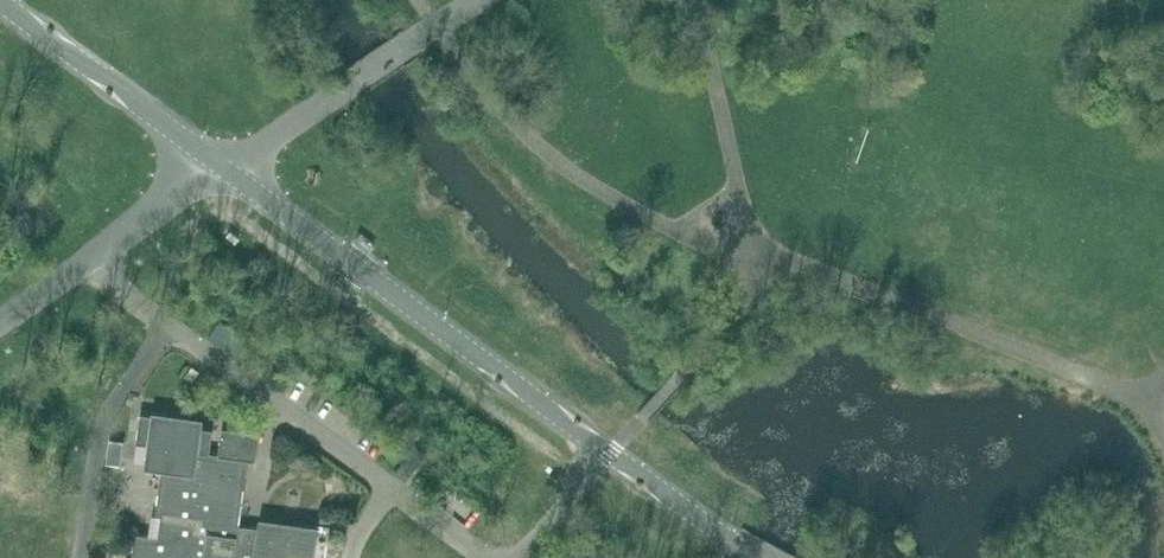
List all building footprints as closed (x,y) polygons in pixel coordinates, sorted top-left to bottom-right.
[(248,363),(260,348),(233,328),(222,343),(248,363)] [(135,533),(132,557),(288,557),(289,556),(304,557),(310,557),(314,531),(314,529),(302,527),(284,525),(284,531),(262,528),(239,524),(248,458),(256,459),(260,431),(223,426),(219,453),(199,450),(202,427),(183,425),(184,419),(164,416),(156,415),(155,419),(151,445),(165,447),(162,471),(161,473),(156,515),(161,515),(158,536),(135,533)]
